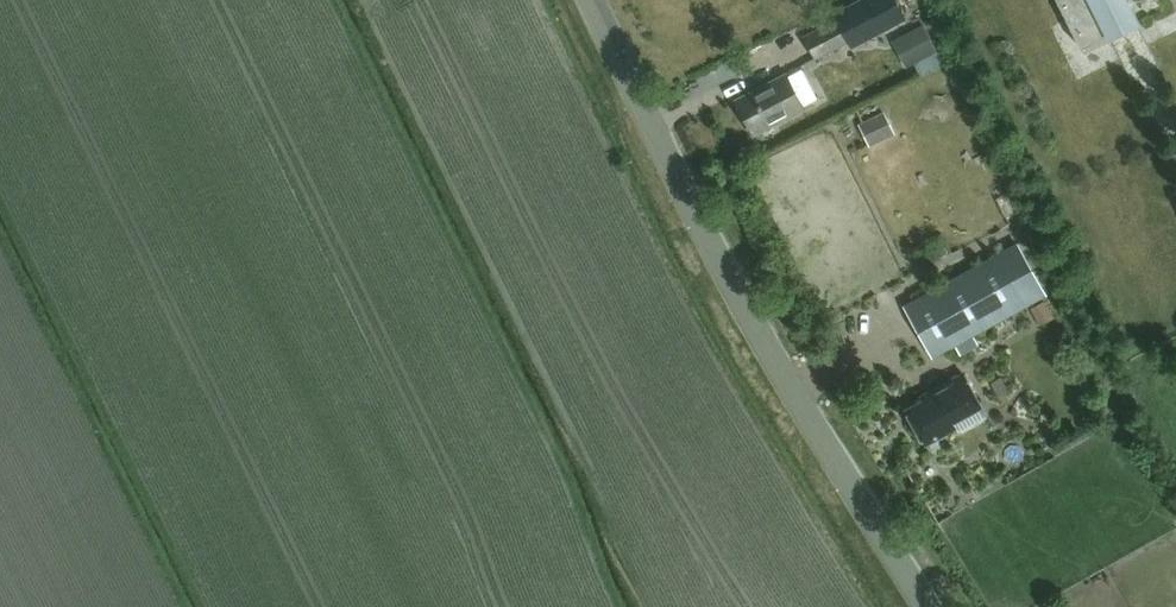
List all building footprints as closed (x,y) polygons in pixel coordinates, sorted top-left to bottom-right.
[(897,0),(860,0),(836,13),(839,18),(850,39),(854,46),(907,19),(897,0)] [(1082,47),(1108,34),(1109,35),(1138,21),(1128,0),(1058,0),(1082,47)] [(816,57),(850,39),(839,18),(805,36),(816,57)] [(906,67),(939,50),(925,23),(892,40),(906,67)] [(754,134),(805,108),(787,73),(736,99),(754,134)] [(884,111),(859,123),(870,146),(895,134),(884,111)] [(935,357),(1046,295),(1017,242),(906,304),(935,357)] [(1031,307),(1040,325),(1054,318),(1044,300),(1031,307)] [(906,409),(925,443),(957,426),(950,414),(978,399),(964,373),(934,389),(937,393),(906,409)]
